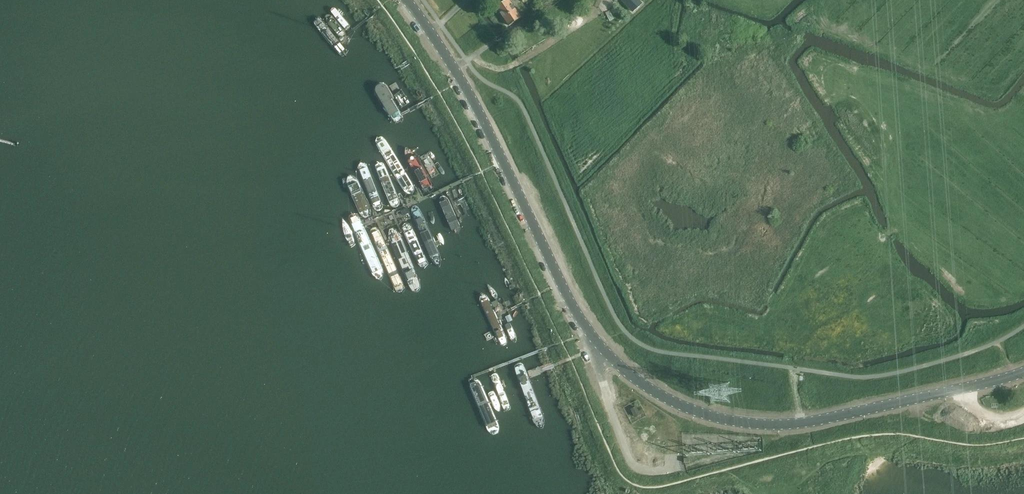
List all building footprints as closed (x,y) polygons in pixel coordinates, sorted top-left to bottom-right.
[(510,0),(507,0),(506,1),(497,7),(510,26),(522,17),(510,0)] [(633,12),(643,3),(639,0),(622,0),(633,12)] [(317,13),(310,11),(309,18),(342,57),(343,58),(345,58),(346,58),(347,57),(348,56),(349,55),(349,53),(349,52),(348,50),(317,13)] [(403,116),(403,115),(387,84),(386,84),(385,84),(384,83),(383,83),(383,84),(382,84),(381,84),(380,85),(379,85),(379,86),(379,87),(378,88),(378,89),(395,121),(396,122),(397,122),(398,122),(399,122),(400,122),(401,122),(401,121),(402,121),(403,120),(403,119),(403,118),(403,117),(403,116)] [(410,186),(409,185),(389,141),(389,140),(388,140),(387,139),(386,138),(385,138),(384,138),(383,138),(382,139),(381,140),(381,141),(380,141),(380,142),(380,143),(380,144),(401,189),(401,190),(402,191),(403,192),(404,193),(405,193),(405,194),(406,194),(407,194),(408,194),(409,193),(409,192),(410,191),(410,190),(410,189),(410,188),(410,186)] [(406,160),(407,162),(426,192),(427,193),(428,193),(429,193),(430,193),(431,193),(432,193),(433,193),(434,192),(435,192),(435,191),(436,190),(436,189),(437,188),(437,187),(437,186),(416,155),(415,154),(414,154),(412,153),(411,152),(409,151),(408,151),(406,150),(406,152),(405,153),(405,154),(405,155),(405,157),(406,158),(406,159),(406,160)] [(395,197),(394,197),(382,162),(377,160),(375,164),(387,198),(387,199),(387,200),(387,201),(388,201),(388,202),(389,202),(390,202),(391,202),(392,202),(393,202),(393,201),(394,201),(394,200),(395,199),(395,198),(395,197)] [(359,167),(359,168),(373,206),(373,207),(374,208),(374,209),(375,209),(376,210),(377,211),(378,211),(379,212),(380,212),(381,212),(382,211),(383,210),(383,209),(383,207),(384,206),(384,205),(384,204),(370,166),(370,165),(369,165),(369,164),(369,163),(368,162),(367,162),(367,161),(366,161),(365,161),(364,161),(363,161),(362,161),(361,162),(360,163),(360,164),(359,164),(359,165),(359,166),(359,167)] [(373,212),(372,211),(357,178),(350,176),(348,185),(363,216),(363,217),(364,217),(365,218),(366,219),(367,219),(368,219),(369,219),(370,219),(370,218),(371,218),(372,217),(372,216),(373,216),(373,215),(373,214),(373,213),(373,212)] [(440,197),(440,198),(454,229),(454,230),(455,231),(456,232),(457,233),(458,234),(460,234),(461,235),(461,234),(462,232),(462,231),(462,230),(462,229),(462,227),(462,226),(448,195),(447,194),(447,193),(446,193),(445,193),(444,193),(443,193),(442,193),(442,194),(441,194),(441,195),(440,196),(440,197)] [(413,210),(413,211),(430,257),(431,259),(432,260),(433,261),(434,263),(435,264),(437,265),(438,267),(439,268),(440,266),(440,264),(440,262),(440,260),(441,259),(440,257),(440,255),(423,207),(422,207),(422,206),(421,205),(420,205),(419,204),(418,204),(417,204),(416,205),(415,205),(414,206),(413,207),(413,208),(413,209),(413,210)] [(350,220),(351,221),(373,272),(373,273),(374,274),(374,275),(375,276),(376,277),(377,277),(378,278),(380,278),(381,279),(382,279),(383,278),(383,277),(384,277),(385,276),(385,275),(385,274),(385,273),(385,272),(385,271),(385,269),(361,216),(360,215),(360,214),(359,214),(358,213),(357,213),(356,213),(355,213),(354,213),(353,214),(352,214),(351,215),(351,216),(350,216),(350,217),(350,218),(350,219),(350,220)] [(403,226),(403,227),(417,264),(418,264),(418,265),(419,265),(420,266),(421,266),(422,266),(423,266),(424,266),(425,265),(426,264),(427,263),(427,262),(427,261),(427,260),(413,224),(412,224),(412,223),(411,222),(410,222),(409,222),(409,221),(408,221),(407,221),(406,222),(405,222),(405,223),(404,223),(403,224),(403,225),(403,226)] [(372,234),(373,234),(397,292),(398,293),(399,294),(400,294),(401,294),(402,294),(403,293),(404,293),(404,292),(405,292),(405,291),(405,290),(405,289),(405,288),(381,230),(380,229),(380,228),(379,228),(378,227),(377,227),(376,227),(375,227),(374,227),(374,228),(373,228),(373,229),(372,230),(372,231),(372,232),(372,233),(372,234)] [(390,239),(410,290),(412,292),(413,293),(415,293),(417,293),(419,292),(420,290),(421,289),(421,287),(400,234),(397,230),(394,228),(393,228),(392,227),(391,228),(390,229),(389,232),(389,235),(390,239)] [(481,302),(500,343),(500,344),(501,345),(502,346),(503,347),(504,347),(505,347),(506,347),(506,346),(507,346),(508,345),(509,344),(509,343),(509,342),(509,341),(509,340),(508,339),(490,299),(489,298),(488,297),(487,296),(486,295),(484,295),(483,294),(482,295),(482,297),(482,298),(481,300),(481,301),(481,302)] [(509,328),(515,343),(516,343),(517,344),(517,343),(518,343),(519,342),(519,341),(513,326),(512,325),(511,325),(510,325),(510,326),(509,326),(509,327),(509,328)] [(516,368),(517,369),(532,408),(533,409),(533,410),(534,411),(535,412),(536,413),(538,414),(539,414),(540,415),(541,414),(541,413),(541,412),(542,411),(542,410),(542,408),(542,407),(542,406),(541,405),(524,366),(524,365),(523,364),(522,363),(521,363),(520,363),(519,363),(518,364),(517,365),(516,366),(516,367),(516,368)] [(473,386),(488,431),(489,432),(489,433),(489,434),(490,435),(491,435),(492,436),(493,436),(494,436),(495,436),(496,436),(497,436),(498,435),(499,435),(499,434),(500,433),(500,432),(500,431),(500,430),(500,429),(500,428),(484,383),(484,382),(484,381),(483,380),(482,379),(481,378),(480,378),(479,378),(478,378),(477,378),(476,378),(475,379),(474,379),(474,380),(473,381),(473,382),(473,383),(473,384),(473,385),(473,386)] [(640,414),(637,407),(632,409),(635,417),(640,414)]
